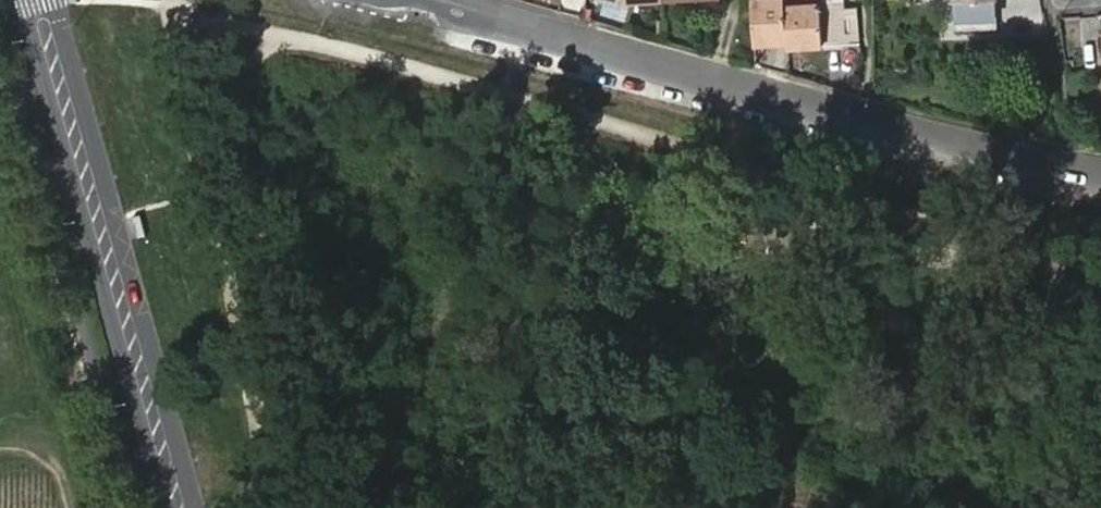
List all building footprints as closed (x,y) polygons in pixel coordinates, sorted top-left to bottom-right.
[(955,33),(996,32),(995,0),(954,0),(955,33)] [(788,7),(790,49),(847,47),(844,6),(788,7)]
